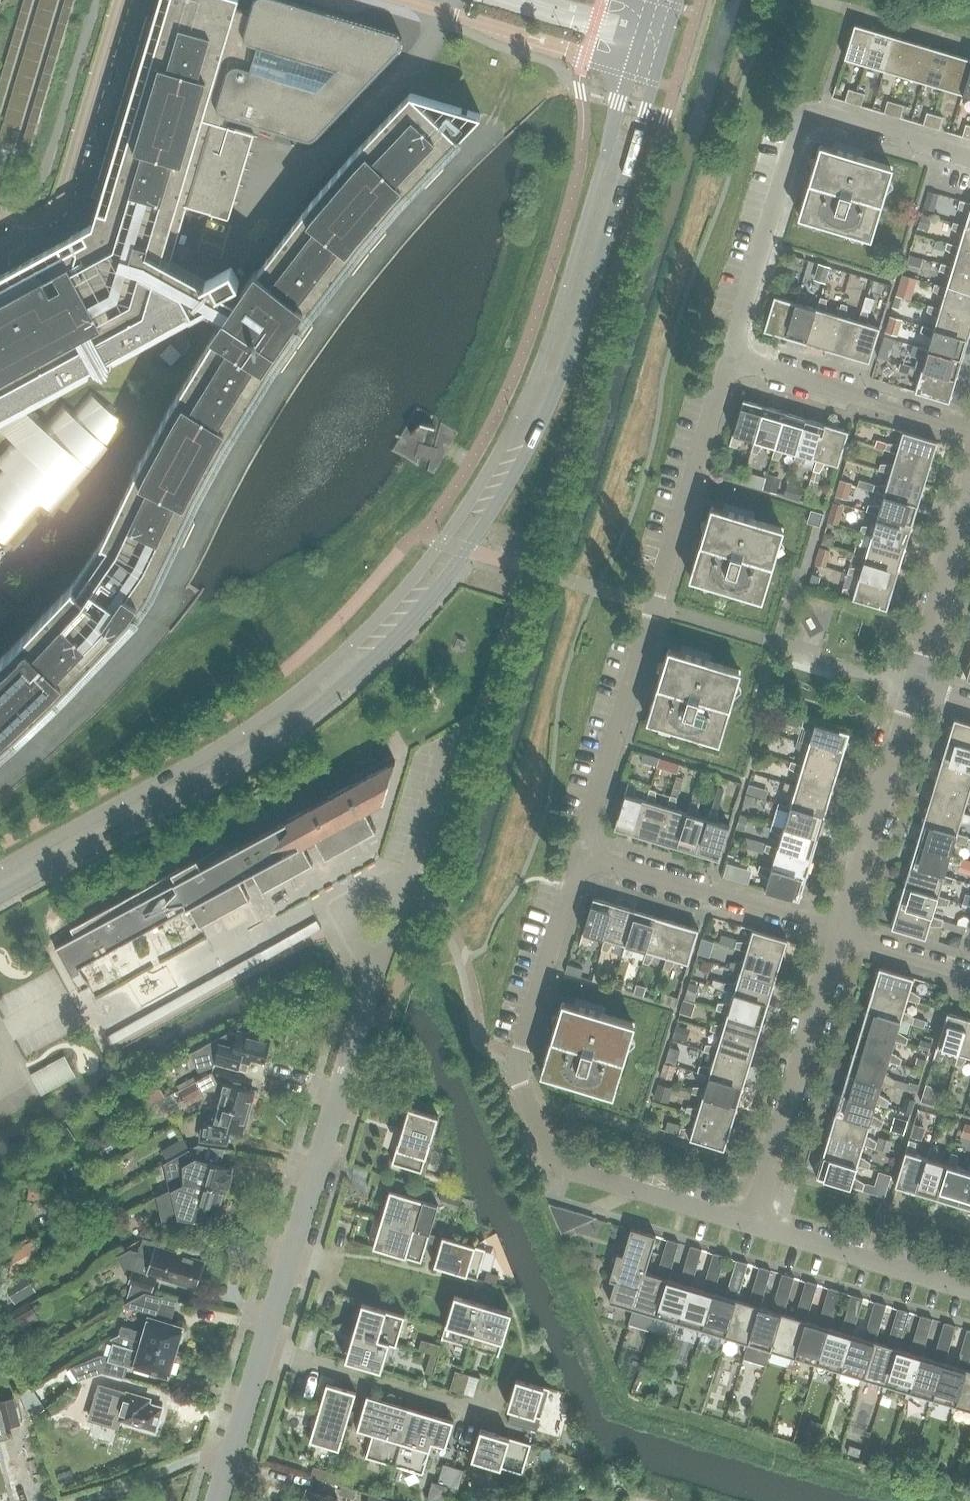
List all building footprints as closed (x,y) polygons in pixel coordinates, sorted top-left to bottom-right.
[(17,734),(60,693),(136,613),(153,590),(161,570),(170,551),(179,532),(188,514),(197,495),(207,476),(217,458),(228,440),(238,422),(249,404),(260,386),(272,368),(283,351),(295,333),(307,316),(320,299),(332,283),(345,266),(358,250),(371,234),(385,218),(399,202),(413,186),(427,171),(442,156),(456,141),(481,114),(411,94),(350,157),(311,203),(259,271),(256,269),(236,299),(223,291),(239,282),(232,268),(206,282),(170,263),(187,207),(229,220),(254,135),(235,129),(224,126),(213,123),(203,120),(236,9),(238,0),(160,0),(155,15),(148,13),(99,181),(105,183),(93,225),(0,275),(0,435),(12,429),(22,443),(0,456),(0,472),(3,477),(0,478),(0,523),(28,507),(32,512),(131,451),(112,426),(90,439),(78,422),(52,436),(47,428),(37,415),(216,317),(222,320),(179,396),(152,441),(104,541),(71,588),(0,658),(0,748),(17,734)] [(400,48),(401,44),(402,42),(401,40),(400,38),(399,36),(397,34),(396,33),(287,0),(255,0),(254,6),(252,8),(250,10),(247,11),(244,11),(236,8),(203,119),(224,126),(226,116),(307,139),(310,140),(312,139),(314,138),(400,48)] [(845,59),(865,65),(875,31),(855,25),(845,59)] [(865,65),(885,71),(895,37),(875,31),(865,65)] [(904,77),(914,43),(895,37),(885,71),(904,77)] [(924,82),(934,48),(914,43),(904,77),(924,82)] [(943,88),(953,54),(934,48),(924,82),(943,88)] [(454,51),(453,59),(474,60),(475,52),(454,51)] [(953,54),(943,88),(963,94),(969,70),(969,59),(953,54)] [(853,104),(857,92),(849,89),(845,102),(853,104)] [(865,94),(857,92),(853,104),(861,107),(865,94)] [(892,116),(896,104),(888,101),(884,113),(892,116)] [(904,106),(896,104),(892,116),(901,118),(904,106)] [(931,128),(935,115),(927,113),(923,125),(931,128)] [(943,118),(935,115),(931,128),(940,130),(943,118)] [(871,240),(893,167),(820,145),(798,218),(871,240)] [(929,192),(924,208),(933,210),(938,195),(929,192)] [(969,227),(969,203),(960,200),(958,208),(968,215),(965,225),(969,227)] [(922,214),(918,228),(928,231),(932,217),(922,214)] [(965,225),(953,222),(952,228),(962,235),(959,246),(969,250),(969,227),(965,225)] [(945,249),(947,243),(937,240),(934,249),(941,251),(945,249)] [(953,267),(969,272),(969,250),(959,246),(947,243),(945,249),(956,256),(953,267)] [(790,264),(792,256),(783,254),(781,262),(790,264)] [(909,255),(907,264),(921,268),(923,259),(909,255)] [(953,267),(941,263),(939,270),(950,276),(946,288),(969,295),(969,272),(953,267)] [(819,264),(814,280),(824,284),(829,267),(819,264)] [(902,276),(897,296),(909,299),(915,279),(902,276)] [(969,317),(969,295),(946,288),(935,284),(933,291),(944,297),(940,308),(969,317)] [(764,331),(785,337),(796,303),(785,300),(785,287),(778,285),(764,331)] [(785,337),(806,343),(817,309),(806,306),(806,293),(800,291),(796,303),(785,337)] [(895,296),(892,308),(899,310),(902,298),(895,296)] [(806,343),(827,350),(837,315),(826,312),(827,299),(820,297),(817,309),(806,343)] [(865,297),(862,310),(868,312),(870,312),(874,300),(865,297)] [(838,315),(837,315),(827,350),(848,356),(858,321),(847,318),(848,306),(841,304),(838,315)] [(968,339),(969,334),(969,317),(940,308),(929,305),(927,311),(937,318),(934,329),(968,339)] [(848,356),(869,362),(880,328),(868,324),(868,312),(862,310),(858,321),(848,356)] [(890,317),(885,333),(897,336),(902,320),(890,317)] [(928,350),(962,360),(968,339),(934,329),(922,325),(920,332),(931,338),(928,350)] [(884,338),(881,349),(891,352),(894,341),(884,338)] [(921,370),(956,381),(962,360),(928,350),(916,346),(914,353),(925,359),(921,370)] [(901,364),(899,371),(908,373),(910,367),(901,364)] [(915,392),(949,402),(956,381),(921,370),(910,367),(908,373),(919,380),(915,392)] [(744,437),(754,441),(765,406),(743,400),(729,446),(737,448),(744,437)] [(765,406),(754,441),(755,441),(751,452),(758,454),(764,443),(775,447),(786,412),(765,406)] [(786,412),(775,447),(772,458),(778,460),(785,450),(796,453),(806,419),(786,412)] [(806,419),(796,453),(793,465),(799,467),(806,456),(817,459),(827,425),(806,419)] [(827,425),(817,459),(813,471),(820,473),(826,462),(838,466),(848,431),(827,425)] [(931,464),(937,442),(903,432),(899,444),(887,443),(885,450),(897,453),(896,453),(931,464)] [(877,440),(876,447),(885,450),(887,443),(877,440)] [(890,473),(890,474),(925,484),(931,464),(896,453),(893,464),(881,464),(879,470),(890,473)] [(723,467),(720,476),(732,480),(735,470),(723,467)] [(813,471),(808,487),(816,489),(821,473),(820,473),(813,471)] [(918,505),(925,484),(890,474),(887,485),(875,484),(873,491),(884,494),(884,495),(918,505)] [(754,475),(751,486),(763,489),(766,478),(754,475)] [(769,475),(765,490),(777,493),(781,478),(769,475)] [(860,480),(858,486),(873,491),(875,484),(860,480)] [(840,481),(836,496),(848,500),(852,485),(840,481)] [(788,483),(784,495),(800,500),(804,488),(788,483)] [(912,526),(918,505),(884,495),(881,505),(868,505),(866,511),(878,515),(912,526)] [(763,602),(784,528),(711,506),(700,542),(689,579),(763,602)] [(832,507),(828,522),(838,525),(843,510),(832,507)] [(807,523),(820,527),(824,514),(811,510),(807,523)] [(906,546),(912,526),(878,515),(874,526),(862,526),(860,532),(872,536),(906,546)] [(824,533),(822,543),(832,546),(833,540),(830,534),(824,533)] [(900,567),(906,546),(872,536),(868,547),(856,547),(854,553),(900,567)] [(820,548),(815,563),(825,566),(830,551),(820,548)] [(859,578),(893,588),(900,567),(854,553),(854,554),(865,557),(862,568),(850,567),(848,574),(859,577),(859,578)] [(813,575),(809,586),(816,589),(820,578),(813,575)] [(887,609),(893,588),(859,578),(856,588),(843,588),(841,596),(887,609)] [(720,744),(741,671),(668,649),(646,721),(720,744)] [(789,716),(787,723),(799,727),(801,719),(789,716)] [(809,744),(843,754),(850,733),(804,719),(802,727),(812,733),(809,744)] [(969,747),(969,723),(954,719),(948,740),(969,747)] [(969,769),(969,747),(948,740),(942,760),(969,769)] [(837,775),(843,754),(809,744),(797,741),(796,747),(806,754),(803,765),(837,775)] [(644,754),(641,762),(656,766),(659,758),(644,754)] [(969,792),(969,769),(942,760),(935,782),(969,792)] [(199,926),(250,898),(239,880),(252,873),(263,891),(313,864),(302,845),(315,838),(326,857),(376,829),(366,810),(384,800),(395,761),(201,868),(197,860),(70,929),(75,937),(55,948),(79,992),(80,991),(79,989),(87,985),(88,987),(89,986),(79,968),(189,907),(199,926)] [(669,761),(666,770),(678,774),(681,764),(669,761)] [(800,775),(797,786),(831,796),(837,775),(803,765),(791,762),(789,768),(800,775)] [(676,776),(670,795),(677,797),(683,778),(676,776)] [(831,796),(797,786),(785,782),(783,789),(794,795),(790,806),(825,817),(831,796)] [(964,813),(967,802),(969,802),(969,792),(935,782),(929,803),(964,813)] [(614,829),(636,835),(646,801),(635,798),(636,785),(628,783),(614,829)] [(750,785),(747,793),(754,796),(757,788),(750,785)] [(656,841),(667,807),(656,804),(656,791),(650,789),(646,801),(636,835),(656,841)] [(656,841),(677,848),(687,813),(676,810),(677,797),(670,795),(667,807),(656,841)] [(747,795),(744,803),(753,806),(756,797),(747,795)] [(715,798),(712,808),(718,810),(721,800),(715,798)] [(688,813),(687,813),(677,848),(698,854),(708,819),(697,816),(698,804),(691,802),(688,813)] [(818,837),(825,817),(790,806),(779,803),(777,809),(787,816),(784,827),(818,837)] [(964,813),(929,803),(923,823),(957,834),(961,823),(969,823),(969,815),(963,813),(964,813)] [(708,819),(698,854),(720,860),(730,826),(718,822),(718,810),(712,808),(708,819)] [(741,816),(737,829),(744,831),(749,818),(741,816)] [(917,844),(951,855),(954,843),(967,844),(969,837),(957,834),(923,823),(917,844)] [(812,858),(818,837),(784,827),(772,824),(770,830),(781,837),(778,848),(812,858)] [(757,841),(755,848),(764,851),(766,844),(757,841)] [(806,879),(812,858),(778,848),(766,844),(764,851),(775,857),(771,868),(806,879)] [(910,865),(945,875),(948,864),(960,865),(962,858),(951,855),(917,844),(910,865)] [(961,866),(969,869),(969,862),(963,860),(961,866)] [(735,880),(738,867),(727,864),(724,876),(735,880)] [(806,879),(771,868),(760,865),(758,871),(769,878),(765,890),(799,900),(806,879)] [(904,886),(938,896),(942,885),(954,886),(956,879),(945,876),(945,875),(910,865),(904,886)] [(898,906),(932,917),(935,906),(948,906),(950,900),(938,896),(904,886),(898,906)] [(594,935),(605,938),(615,904),(593,898),(580,944),(587,946),(594,935)] [(614,941),(625,945),(636,910),(615,904),(605,938),(605,939),(601,950),(608,952),(614,941)] [(891,928),(926,938),(929,926),(942,927),(944,920),(932,917),(898,906),(891,928)] [(635,948),(646,951),(656,917),(636,910),(625,945),(622,956),(628,958),(635,948)] [(677,923),(656,917),(646,951),(643,963),(649,965),(656,954),(667,957),(677,923)] [(959,920),(958,925),(966,927),(969,918),(964,917),(959,920)] [(676,960),(688,964),(699,929),(677,923),(667,957),(663,969),(670,971),(676,960)] [(747,951),(781,962),(787,940),(753,930),(749,942),(737,941),(735,948),(747,951)] [(951,939),(949,944),(958,947),(962,938),(957,936),(951,939)] [(703,940),(699,954),(710,957),(715,943),(703,940)] [(740,972),(775,982),(781,962),(747,951),(743,963),(731,962),(729,969),(740,972)] [(568,965),(566,973),(581,977),(583,970),(568,965)] [(873,989),(907,1000),(919,1003),(921,997),(910,990),(914,978),(879,968),(873,989)] [(734,993),(768,1003),(775,982),(740,972),(737,983),(724,983),(723,989),(734,993)] [(616,979),(613,987),(622,990),(624,981),(616,979)] [(690,983),(686,996),(695,999),(699,986),(690,983)] [(637,985),(634,995),(643,997),(646,988),(637,985)] [(867,1010),(901,1020),(913,1024),(915,1017),(904,1011),(907,1000),(873,989),(867,1010)] [(762,1024),(768,1003),(734,993),(731,1004),(718,1003),(716,1010),(728,1013),(728,1014),(762,1024)] [(663,994),(661,1001),(675,1006),(677,998),(663,994)] [(540,1074),(614,1096),(636,1023),(562,1001),(540,1074)] [(684,1001),(680,1013),(691,1016),(695,1004),(684,1001)] [(867,1010),(860,1031),(895,1041),(906,1045),(908,1038),(898,1032),(901,1020),(867,1010)] [(947,1050),(958,1053),(969,1019),(947,1012),(933,1058),(941,1061),(947,1050)] [(722,1034),(756,1045),(762,1024),(728,1014),(725,1025),(712,1024),(710,1030),(722,1034)] [(915,1017),(913,1024),(924,1027),(926,1021),(915,1017)] [(969,1019),(958,1053),(959,1053),(955,1065),(962,1067),(968,1056),(969,1057),(969,1019)] [(677,1026),(674,1037),(683,1040),(686,1029),(677,1026)] [(266,1061),(271,1040),(254,1036),(254,1033),(248,1031),(247,1034),(238,1031),(234,1046),(220,1042),(214,1062),(248,1071),(251,1057),(266,1061)] [(860,1031),(854,1052),(889,1062),(900,1065),(902,1059),(892,1052),(895,1041),(860,1031)] [(715,1055),(750,1065),(756,1045),(722,1034),(718,1045),(706,1045),(704,1051),(715,1055)] [(921,1041),(919,1048),(929,1051),(931,1044),(921,1041)] [(670,1048),(665,1063),(675,1066),(679,1051),(670,1048)] [(848,1072),(882,1083),(894,1086),(896,1080),(885,1073),(889,1062),(854,1052),(848,1072)] [(709,1076),(743,1086),(750,1065),(715,1055),(712,1066),(699,1066),(698,1072),(709,1076)] [(65,1056),(31,1075),(41,1095),(75,1076),(65,1056)] [(918,1058),(915,1068),(923,1070),(926,1060),(918,1058)] [(665,1063),(661,1077),(671,1080),(675,1066),(665,1063)] [(219,1102),(219,1104),(248,1113),(249,1109),(252,1107),(254,1100),(252,1097),(254,1090),(226,1082),(225,1082),(217,1082),(212,1072),(180,1090),(186,1102),(203,1094),(202,1091),(214,1090),(220,1091),(219,1102)] [(848,1072),(842,1093),(876,1104),(888,1107),(890,1101),(879,1094),(882,1083),(848,1072)] [(691,1094),(703,1097),(737,1108),(743,1086),(709,1076),(706,1087),(693,1087),(691,1094)] [(910,1083),(908,1090),(916,1093),(919,1086),(910,1083)] [(659,1085),(655,1098),(668,1102),(672,1089),(659,1085)] [(927,1085),(922,1102),(933,1105),(935,1099),(930,1087),(927,1085)] [(161,1110),(183,1098),(179,1091),(157,1102),(161,1110)] [(842,1093),(835,1114),(870,1124),(881,1128),(883,1121),(873,1115),(876,1104),(842,1093)] [(697,1117),(731,1128),(737,1108),(703,1097),(700,1108),(687,1107),(685,1114),(697,1117)] [(906,1098),(902,1111),(911,1113),(915,1101),(906,1098)] [(242,1133),(248,1113),(219,1104),(218,1106),(216,1106),(215,1117),(214,1120),(210,1119),(203,1124),(201,1140),(224,1143),(226,1133),(229,1134),(230,1129),(242,1133)] [(439,1115),(409,1106),(392,1163),(422,1172),(439,1115)] [(867,1135),(870,1124),(835,1114),(829,1135),(864,1145),(875,1148),(877,1142),(867,1135)] [(724,1149),(731,1128),(697,1117),(693,1128),(681,1128),(679,1135),(724,1149)] [(895,1118),(892,1130),(904,1134),(908,1122),(895,1118)] [(668,1122),(666,1131),(679,1135),(681,1128),(681,1126),(668,1122)] [(916,1125),(912,1137),(921,1140),(925,1128),(916,1125)] [(58,1135),(65,1146),(75,1139),(68,1128),(58,1135)] [(829,1135),(823,1155),(857,1166),(869,1169),(871,1163),(860,1156),(864,1145),(829,1135)] [(190,1149),(183,1138),(162,1150),(168,1161),(190,1149)] [(880,1138),(877,1148),(888,1151),(891,1141),(880,1138)] [(895,1186),(917,1192),(927,1158),(916,1155),(916,1142),(909,1140),(895,1186)] [(171,1190),(196,1181),(225,1190),(226,1187),(228,1187),(232,1173),(230,1172),(232,1167),(214,1162),(218,1149),(197,1145),(190,1149),(168,1161),(165,1162),(171,1190)] [(917,1192),(937,1199),(948,1164),(937,1161),(937,1148),(931,1147),(927,1158),(917,1192)] [(958,1205),(969,1165),(968,1171),(957,1167),(958,1155),(951,1153),(948,1164),(937,1199),(958,1205)] [(816,1177),(862,1191),(865,1183),(854,1177),(857,1166),(823,1155),(816,1177)] [(969,1208),(969,1165),(958,1205),(969,1208)] [(219,1210),(225,1190),(196,1181),(171,1190),(158,1196),(164,1224),(178,1216),(202,1220),(203,1210),(207,1211),(208,1206),(219,1210)] [(887,1189),(869,1184),(865,1183),(862,1191),(884,1197),(887,1189)] [(48,1208),(63,1201),(57,1190),(43,1198),(48,1208)] [(430,1233),(438,1205),(394,1192),(386,1220),(430,1233)] [(455,1196),(442,1193),(441,1200),(453,1203),(455,1196)] [(550,1205),(562,1232),(594,1218),(594,1217),(557,1206),(557,1207),(550,1205)] [(386,1220),(377,1249),(421,1262),(430,1233),(386,1220)] [(632,1316),(634,1309),(645,1272),(656,1236),(631,1228),(623,1255),(618,1254),(610,1280),(615,1281),(609,1301),(630,1307),(628,1314),(632,1316)] [(181,1236),(180,1253),(210,1254),(211,1238),(181,1236)] [(477,1278),(486,1249),(443,1236),(434,1266),(477,1278)] [(203,1262),(170,1251),(165,1250),(167,1245),(144,1237),(140,1252),(132,1249),(118,1255),(125,1269),(133,1272),(129,1283),(154,1291),(159,1276),(165,1278),(166,1280),(173,1283),(176,1281),(197,1288),(201,1277),(198,1277),(203,1262)] [(655,1323),(657,1316),(668,1279),(679,1243),(668,1239),(657,1276),(645,1272),(634,1309),(653,1314),(651,1322),(655,1323)] [(34,1240),(15,1250),(9,1276),(43,1258),(34,1240)] [(680,1322),(691,1286),(702,1250),(691,1246),(680,1282),(668,1279),(657,1316),(676,1321),(674,1329),(678,1330),(680,1322)] [(703,1289),(691,1286),(680,1322),(699,1328),(697,1335),(701,1337),(703,1329),(714,1293),(725,1257),(714,1253),(703,1289)] [(724,1343),(726,1336),(737,1300),(748,1264),(737,1260),(726,1296),(714,1293),(703,1329),(722,1335),(719,1342),(724,1343)] [(747,1343),(758,1306),(769,1270),(760,1267),(749,1303),(737,1300),(726,1336),(743,1341),(741,1348),(745,1350),(747,1343)] [(498,1276),(487,1273),(485,1280),(496,1283),(498,1276)] [(770,1358),(773,1350),(784,1314),(795,1278),(783,1274),(772,1310),(758,1306),(747,1343),(768,1349),(766,1357),(770,1358)] [(19,1277),(5,1285),(16,1303),(30,1294),(19,1277)] [(796,1357),(807,1321),(817,1284),(806,1281),(795,1317),(784,1314),(773,1350),(792,1356),(790,1363),(793,1365),(796,1357)] [(819,1364),(830,1328),(841,1291),(829,1288),(818,1324),(807,1321),(796,1357),(815,1363),(813,1370),(816,1371),(819,1364)] [(122,1326),(120,1334),(175,1351),(178,1341),(181,1341),(184,1331),(181,1331),(182,1327),(169,1323),(177,1299),(145,1292),(122,1304),(123,1305),(151,1313),(144,1335),(136,1332),(137,1330),(122,1326)] [(470,1347),(481,1309),(483,1303),(455,1295),(453,1300),(442,1338),(470,1347)] [(842,1371),(853,1334),(863,1298),(852,1295),(841,1331),(830,1328),(819,1364),(838,1370),(836,1377),(840,1378),(842,1371)] [(863,1385),(865,1378),(876,1341),(886,1305),(875,1302),(864,1338),(853,1334),(842,1371),(861,1377),(859,1384),(863,1385)] [(359,1332),(397,1343),(405,1315),(368,1304),(362,1303),(354,1330),(359,1332)] [(481,1309),(470,1347),(499,1355),(510,1317),(512,1312),(483,1303),(481,1309)] [(29,1304),(12,1314),(17,1323),(35,1312),(29,1304)] [(888,1385),(899,1348),(909,1312),(898,1309),(887,1345),(876,1341),(865,1378),(884,1384),(882,1391),(885,1392),(888,1385)] [(910,1352),(899,1348),(888,1385),(908,1391),(906,1397),(909,1398),(911,1392),(922,1355),(933,1319),(921,1316),(910,1352)] [(934,1399),(945,1362),(956,1326),(944,1323),(934,1359),(922,1355),(911,1392),(931,1398),(929,1404),(932,1405),(934,1399)] [(345,1359),(351,1361),(381,1370),(389,1342),(396,1344),(397,1343),(359,1332),(354,1330),(345,1359)] [(967,1330),(956,1366),(945,1362),(934,1399),(953,1405),(951,1411),(955,1412),(957,1406),(968,1369),(969,1362),(969,1330),(967,1330)] [(168,1376),(175,1351),(120,1334),(113,1357),(101,1355),(71,1368),(80,1382),(103,1374),(122,1378),(126,1366),(134,1368),(135,1366),(145,1369),(144,1371),(163,1377),(164,1374),(168,1376)] [(422,1340),(419,1349),(431,1353),(437,1355),(440,1345),(422,1340)] [(431,1353),(425,1372),(432,1374),(437,1355),(431,1353)] [(968,1369),(957,1406),(969,1410),(969,1370),(968,1369)] [(456,1371),(450,1389),(457,1391),(463,1373),(456,1371)] [(463,1373),(457,1391),(464,1394),(469,1375),(463,1373)] [(512,1409),(508,1423),(537,1431),(550,1388),(521,1380),(515,1378),(507,1407),(512,1409)] [(128,1391),(100,1383),(93,1407),(120,1416),(119,1419),(122,1420),(124,1422),(131,1424),(133,1423),(155,1430),(161,1410),(147,1406),(150,1398),(127,1392),(128,1391)] [(339,1449),(356,1392),(327,1383),(310,1441),(339,1449)] [(357,1429),(373,1434),(366,1457),(394,1465),(410,1413),(411,1408),(367,1395),(366,1400),(357,1429)] [(0,1402),(0,1405),(6,1428),(21,1424),(14,1398),(0,1402)] [(729,1412),(726,1421),(737,1425),(740,1415),(729,1412)] [(394,1465),(423,1474),(432,1443),(446,1447),(454,1421),(438,1416),(436,1421),(410,1413),(394,1465)] [(481,1428),(471,1458),(521,1474),(531,1444),(481,1428)] [(850,1446),(847,1453),(859,1457),(862,1450),(850,1446)] [(444,1464),(438,1483),(448,1486),(454,1467),(444,1464)] [(454,1467),(448,1486),(459,1489),(464,1470),(454,1467)] [(427,1500),(443,1500),(444,1500),(448,1486),(438,1483),(433,1481),(427,1500)] [(338,1499),(307,1489),(306,1493),(304,1492),(301,1500),(337,1500),(338,1499)]
